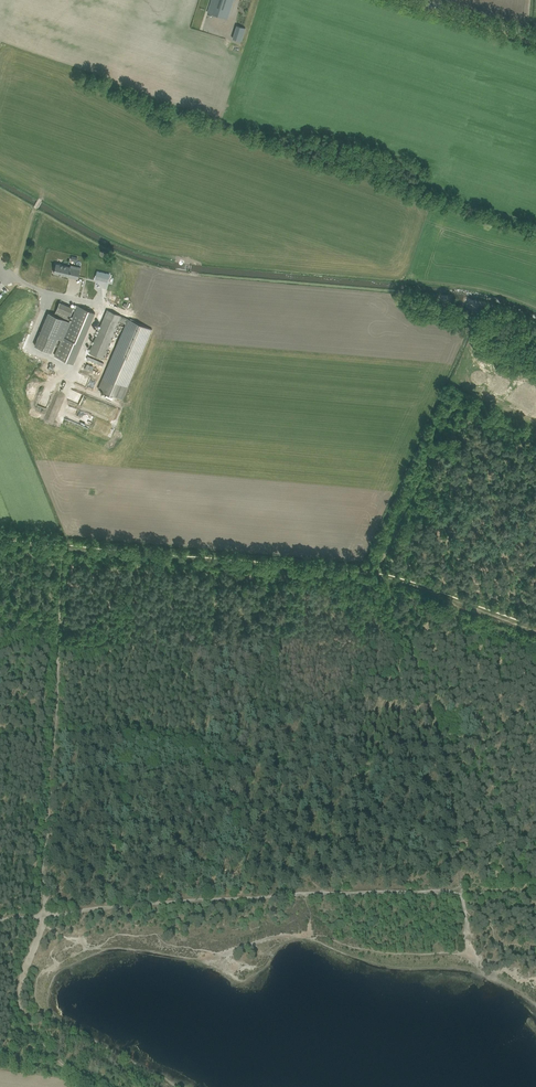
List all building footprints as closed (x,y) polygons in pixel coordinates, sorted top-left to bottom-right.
[(198,44),(218,50),(234,0),(212,0),(198,44)] [(237,25),(233,38),(242,41),(246,28),(237,25)] [(54,272),(79,278),(81,267),(74,265),(73,267),(56,263),(54,272)] [(91,276),(89,281),(104,284),(107,274),(95,271),(94,277),(91,276)] [(55,314),(69,320),(74,307),(60,301),(55,314)] [(95,312),(78,305),(65,336),(63,335),(54,355),(74,363),(95,312)] [(105,391),(103,395),(110,398),(112,394),(123,398),(152,329),(107,310),(89,352),(104,358),(120,321),(126,323),(98,388),(105,391)] [(35,345),(52,352),(65,319),(49,312),(35,345)]
